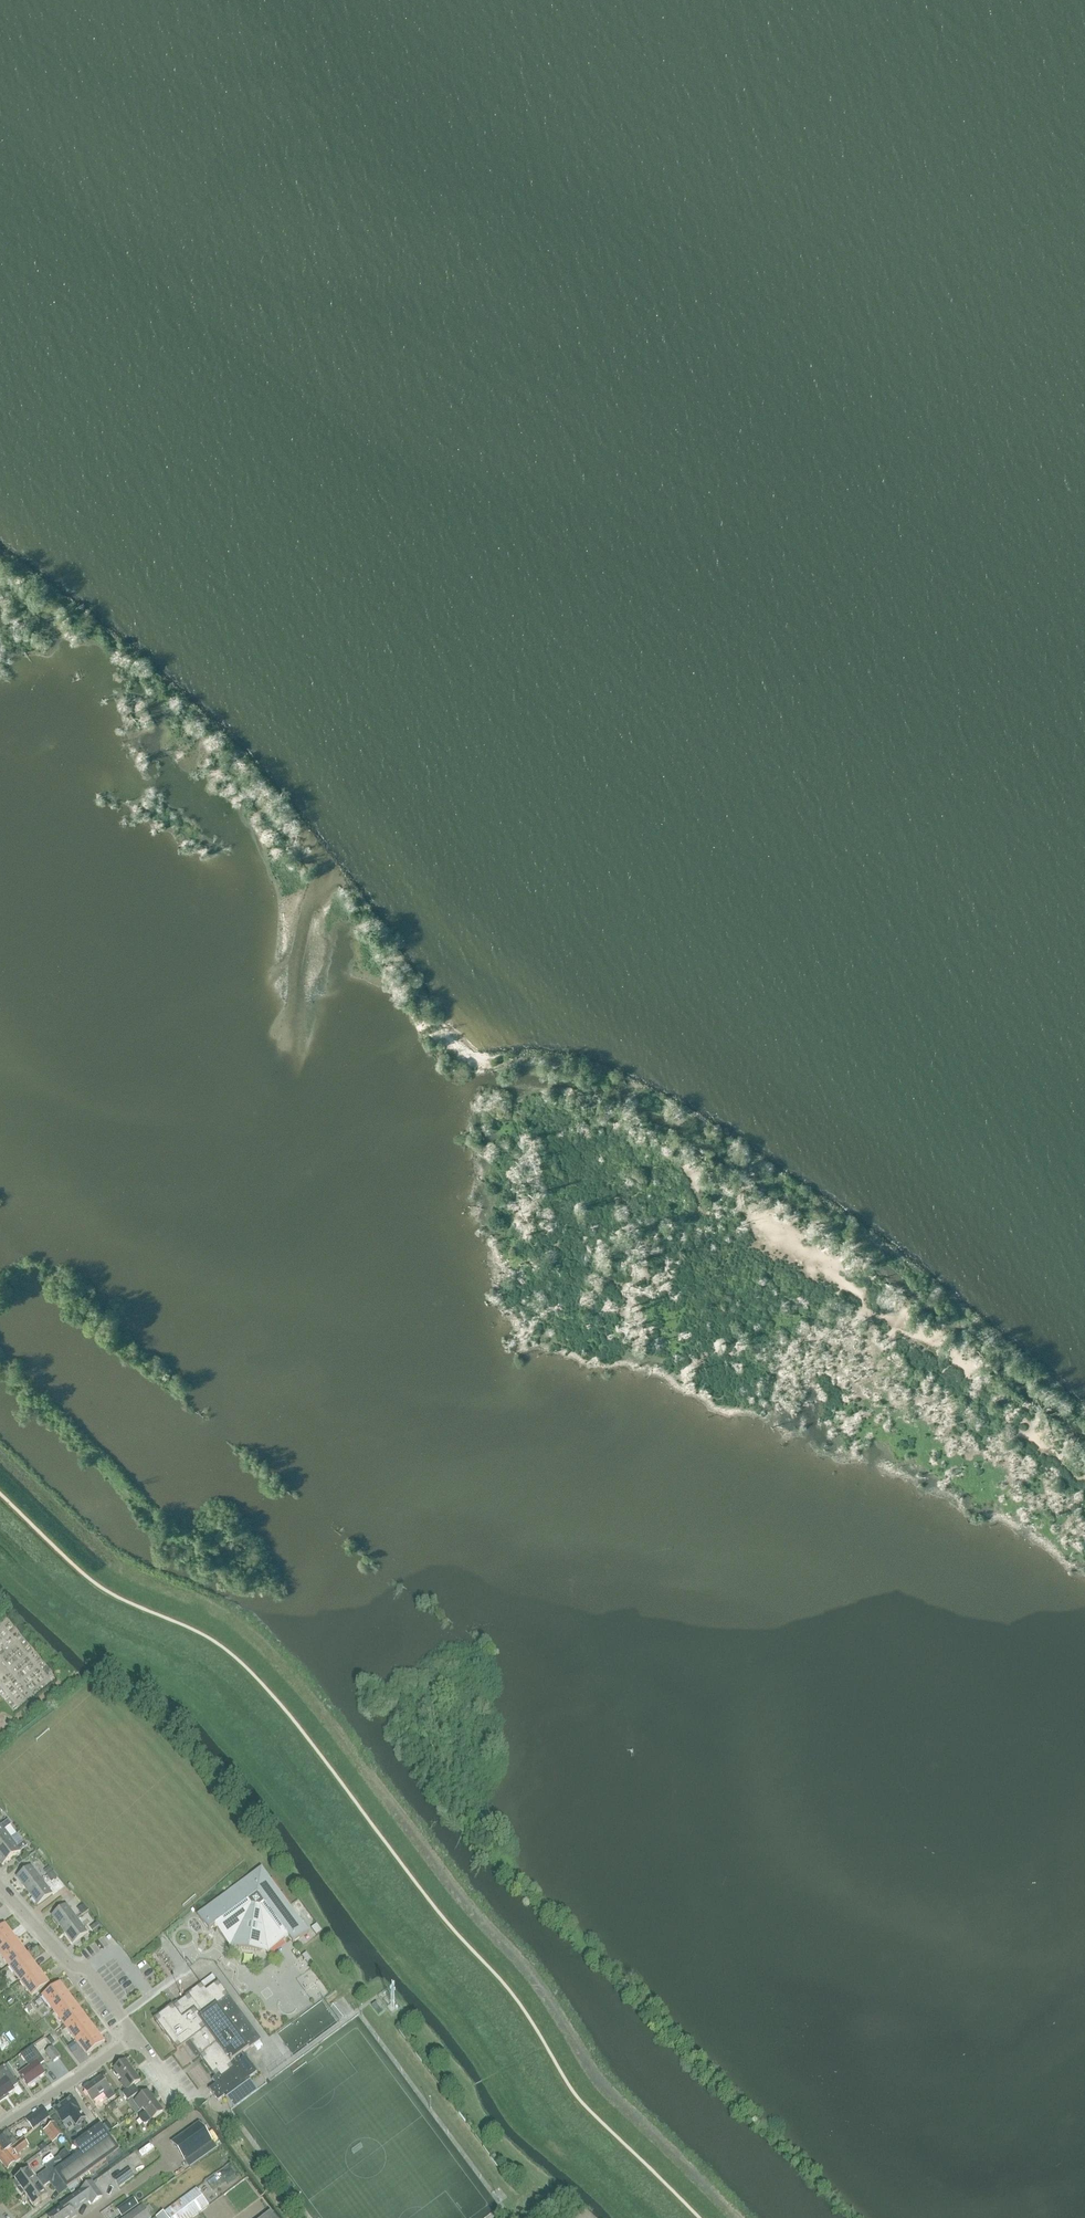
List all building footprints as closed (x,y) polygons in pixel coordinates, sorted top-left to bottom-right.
[(10,1839),(4,1830),(11,1825),(8,1820),(1,1826),(0,1825),(0,1826),(0,1846),(10,1839)] [(10,1839),(0,1846),(0,1863),(2,1866),(20,1852),(27,1846),(24,1842),(17,1847),(10,1839)] [(27,1891),(41,1880),(31,1866),(17,1877),(27,1891)] [(262,1867),(198,1914),(197,1914),(209,1930),(215,1926),(231,1946),(235,1943),(239,1948),(260,1951),(265,1947),(268,1952),(285,1940),(289,1937),(293,1943),(309,1931),(262,1867)] [(52,1894),(41,1880),(27,1891),(37,1905),(52,1894)] [(52,1916),(62,1930),(77,1919),(66,1905),(52,1916)] [(99,1916),(91,1920),(95,1927),(102,1922),(99,1916)] [(317,1929),(322,1925),(317,1918),(311,1921),(317,1929)] [(77,1919),(62,1930),(73,1943),(87,1932),(77,1919)] [(16,1940),(5,1925),(0,1929),(0,1952),(16,1940)] [(0,1952),(0,1954),(10,1967),(26,1954),(16,1940),(0,1952)] [(26,1954),(10,1967),(21,1981),(37,1969),(26,1954)] [(143,1965),(146,1972),(155,1967),(151,1961),(143,1965)] [(48,1983),(37,1969),(21,1981),(32,1996),(48,1983)] [(218,1982),(206,1991),(249,2049),(261,2040),(229,1996),(218,1982)] [(54,2011),(71,1998),(60,1984),(43,1996),(54,2011)] [(173,2005),(154,2019),(177,2050),(189,2042),(204,2061),(215,2077),(213,2078),(212,2079),(215,2082),(239,2065),(235,2059),(243,2053),(249,2049),(206,1991),(201,1984),(186,1996),(186,1997),(174,2006),(173,2005)] [(82,2013),(71,1998),(54,2011),(65,2025),(82,2013)] [(376,2002),(372,2006),(379,2015),(383,2011),(376,2002)] [(93,2027),(82,2013),(65,2025),(76,2040),(93,2027)] [(93,2027),(76,2040),(87,2054),(104,2042),(93,2027)] [(44,2062),(33,2046),(20,2055),(29,2067),(19,2074),(28,2086),(30,2087),(35,2083),(35,2081),(45,2074),(39,2066),(44,2062)] [(53,2062),(60,2057),(53,2046),(45,2051),(53,2062)] [(257,2072),(243,2053),(235,2059),(239,2065),(215,2082),(215,2083),(216,2084),(209,2089),(218,2101),(225,2096),(226,2098),(250,2080),(249,2078),(257,2072)] [(114,2069),(115,2070),(114,2071),(113,2073),(116,2076),(117,2076),(118,2075),(122,2081),(120,2083),(126,2091),(122,2093),(128,2101),(139,2093),(134,2085),(140,2081),(126,2061),(114,2069)] [(6,2099),(5,2097),(15,2089),(14,2087),(18,2084),(5,2065),(0,2069),(0,2080),(1,2082),(0,2083),(0,2103),(6,2099)] [(84,2088),(85,2089),(84,2090),(93,2102),(104,2094),(109,2101),(115,2096),(101,2077),(91,2085),(90,2084),(88,2084),(84,2087),(84,2088)] [(148,2091),(134,2102),(132,2099),(127,2102),(135,2113),(140,2109),(141,2110),(143,2109),(146,2112),(140,2116),(140,2119),(143,2124),(146,2124),(152,2120),(163,2111),(148,2091)] [(59,2104),(53,2108),(55,2110),(54,2110),(63,2123),(70,2118),(74,2123),(76,2126),(86,2119),(71,2098),(60,2106),(59,2104)] [(43,2108),(26,2121),(33,2129),(50,2116),(43,2108)] [(55,2123),(48,2128),(58,2140),(65,2135),(55,2123)] [(199,2124),(172,2142),(185,2159),(211,2141),(199,2124)] [(73,2159),(55,2172),(61,2180),(68,2189),(119,2151),(101,2126),(75,2145),(81,2153),(73,2159)] [(11,2149),(11,2148),(17,2143),(8,2130),(0,2137),(0,2158),(11,2149)] [(11,2149),(0,2158),(0,2160),(8,2170),(21,2160),(17,2155),(29,2146),(24,2140),(12,2149),(11,2149)] [(55,2172),(73,2159),(66,2150),(62,2153),(58,2158),(45,2167),(47,2170),(38,2177),(39,2179),(36,2181),(29,2170),(15,2180),(15,2181),(14,2183),(17,2187),(19,2187),(25,2194),(46,2178),(55,2171),(55,2172)] [(119,2187),(134,2177),(129,2170),(114,2181),(119,2187)] [(50,2183),(49,2183),(52,2187),(61,2180),(55,2172),(55,2171),(46,2178),(50,2183)] [(44,2187),(49,2183),(50,2183),(46,2178),(25,2194),(34,2207),(48,2197),(40,2187),(43,2185),(44,2187)] [(92,2183),(72,2198),(61,2206),(62,2207),(48,2217),(49,2217),(73,2217),(76,2216),(72,2210),(85,2200),(89,2200),(92,2204),(102,2197),(92,2183)] [(164,2212),(169,2217),(192,2217),(209,2205),(197,2189),(164,2212)] [(132,2208),(138,2205),(134,2200),(129,2203),(132,2208)] [(152,2217),(143,2205),(124,2217),(151,2217),(152,2217)]
